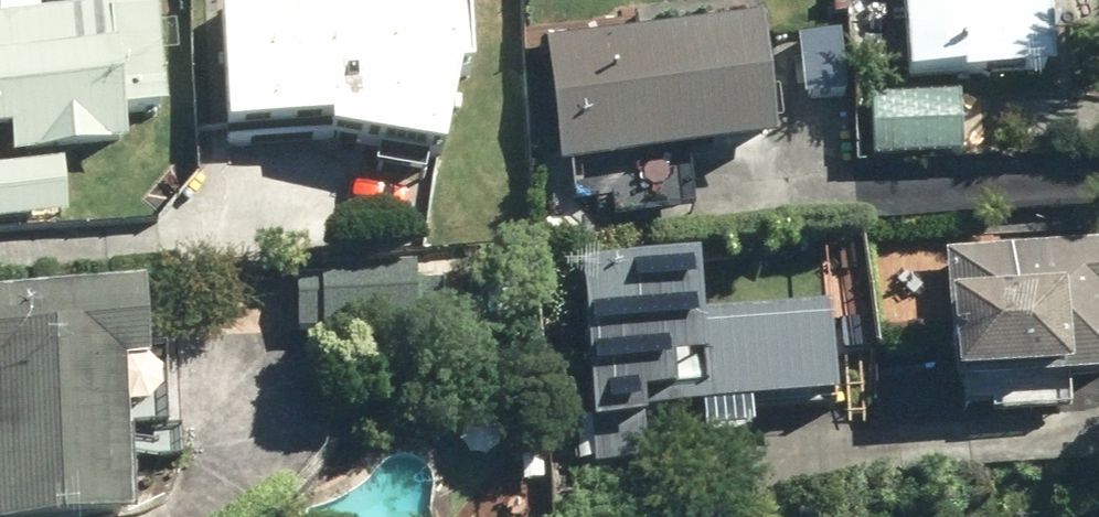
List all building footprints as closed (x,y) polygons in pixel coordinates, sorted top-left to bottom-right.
[(340,125),(339,135),(452,156),(468,72),(482,71),(477,0),(342,0),(232,8),(241,132),(340,125)] [(1074,0),(911,0),(909,0),(915,76),(971,72),(971,79),(1063,72),(1058,3),(1074,2),(1074,0)] [(175,111),(165,6),(118,11),(129,115),(175,111)] [(118,8),(0,19),(0,133),(13,132),(15,156),(131,144),(129,115),(118,11),(118,8)] [(783,147),(769,19),(548,44),(563,172),(783,147)] [(962,93),(875,99),(879,162),(967,156),(962,93)] [(76,222),(70,162),(0,169),(0,230),(76,222)] [(952,246),(952,383),(1098,384),(1098,247),(952,246)] [(650,402),(840,405),(842,313),(710,311),(711,269),(591,267),(592,300),(590,350),(599,350),(597,426),(650,427),(650,402)] [(135,368),(156,368),(156,290),(0,290),(0,516),(136,516),(135,368)]
